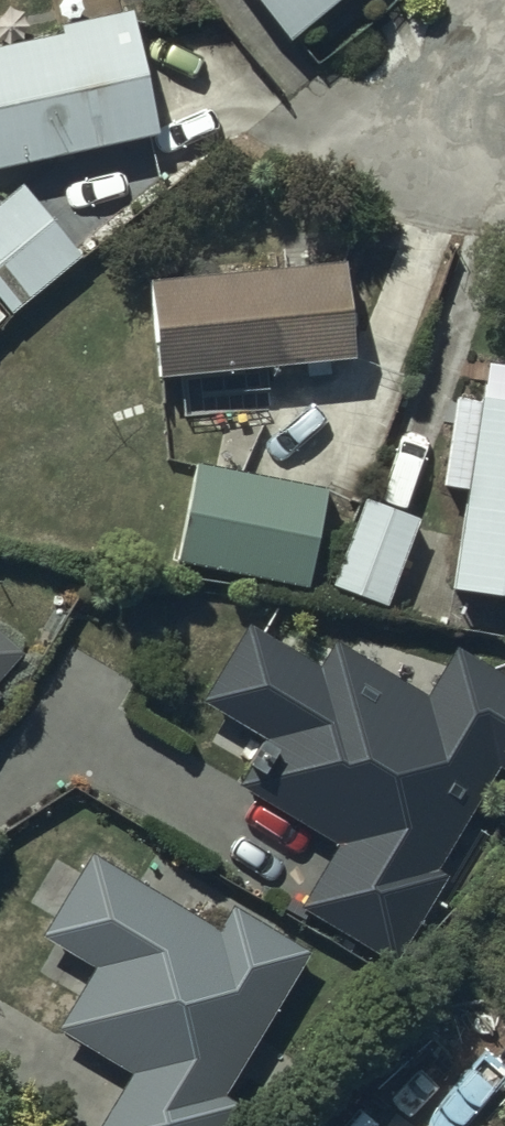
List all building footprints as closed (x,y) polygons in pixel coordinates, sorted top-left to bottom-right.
[(287,40),(337,0),(256,0),(287,40)] [(0,44),(0,166),(160,132),(133,9),(58,25),(60,32),(0,44)] [(12,314),(81,257),(21,185),(0,203),(0,300),(12,314)] [(352,358),(344,264),(149,280),(157,375),(161,375),(164,408),(205,405),(202,371),(304,362),(305,377),(331,375),(329,360),(352,358)] [(455,395),(442,486),(465,489),(451,590),(504,597),(504,399),(478,394),(478,399),(455,395)] [(327,489),(196,463),(177,563),(308,588),(327,489)] [(373,501),(365,498),(332,585),(387,606),(396,580),(404,583),(412,560),(406,557),(421,518),(412,515),(415,506),(377,491),(373,501)] [(248,624),(203,701),(264,736),(235,785),(338,845),(302,907),(395,961),(444,876),(438,872),(499,768),(504,772),(504,677),(455,648),(427,696),(334,642),(320,666),(248,624)] [(0,635),(0,676),(20,653),(0,635)] [(91,854),(41,936),(94,969),(58,1029),(132,1074),(101,1125),(228,1125),(240,1107),(223,1096),(311,953),(236,906),(222,930),(91,854)]
